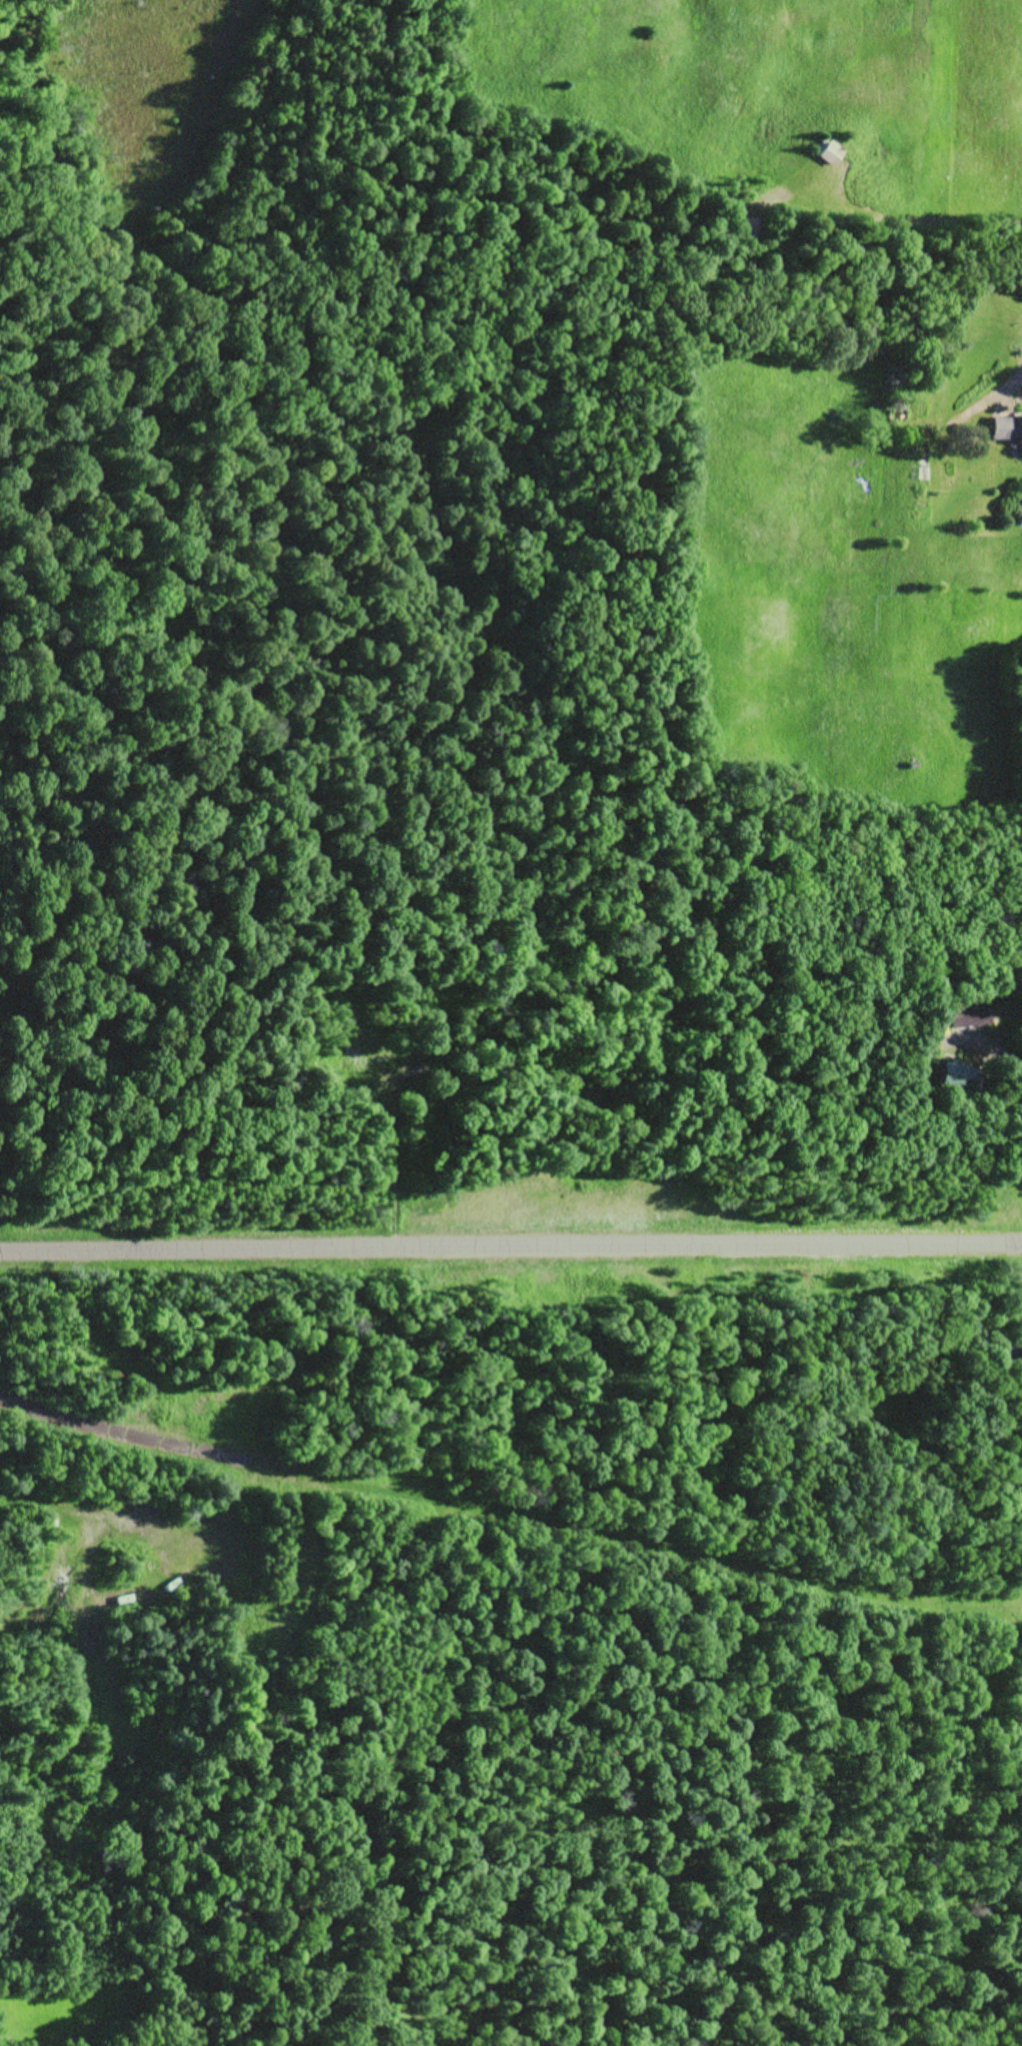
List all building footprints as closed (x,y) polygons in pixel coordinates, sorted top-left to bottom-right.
[(816,160),(832,170),(843,154),(827,143),(816,160)] [(759,249),(763,223),(742,220),(739,247),(759,249)] [(1021,448),(1021,419),(1020,419),(1020,420),(993,420),(992,442),(1019,443),(1019,448),(1021,448)] [(948,1011),(951,1033),(990,1028),(987,1006),(948,1011)] [(973,1073),(940,1068),(936,1092),(969,1098),(973,1073)]
